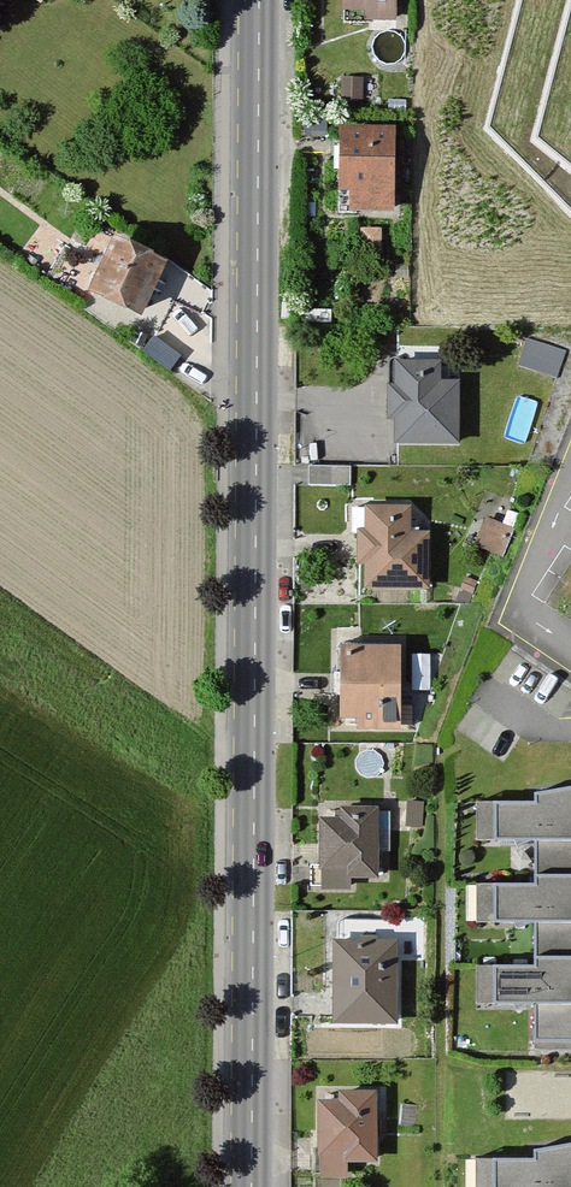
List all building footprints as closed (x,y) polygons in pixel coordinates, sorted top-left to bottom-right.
[(340,18),(366,17),(366,28),(398,27),(397,0),(340,0),(340,18)] [(485,86),(569,179),(570,180),(570,0),(507,0),(485,86)] [(395,136),(337,137),(338,218),(396,217),(395,136)] [(175,273),(119,247),(93,302),(150,328),(175,273)] [(450,364),(401,364),(401,448),(462,448),(462,384),(450,384),(450,364)] [(416,509),(367,510),(368,591),(433,591),(432,536),(416,536),(416,509)] [(514,530),(485,522),(477,548),(506,557),(514,530)] [(410,652),(347,652),(347,725),(363,725),(363,739),(410,739),(410,652)] [(482,808),(482,846),(541,845),(570,845),(570,794),(542,794),(542,808),(482,808)] [(381,811),(339,810),(339,823),(323,823),(322,894),(355,895),(355,879),(380,879),(381,811)] [(541,845),(541,878),(570,878),(570,845),(541,845)] [(541,878),(541,891),(481,889),(479,930),(542,932),(570,932),(570,878),(541,878)] [(542,932),(539,962),(570,963),(570,932),(542,932)] [(402,946),(340,946),(341,1030),(402,1029),(402,946)] [(539,962),(539,970),(478,970),(478,1012),(534,1013),(533,1058),(570,1058),(570,963),(539,962)] [(382,1100),(342,1099),(341,1112),(322,1111),(320,1186),(351,1186),(352,1169),(381,1170),(382,1100)] [(481,1170),(481,1186),(570,1186),(570,1157),(544,1156),(543,1170),(481,1170)]
